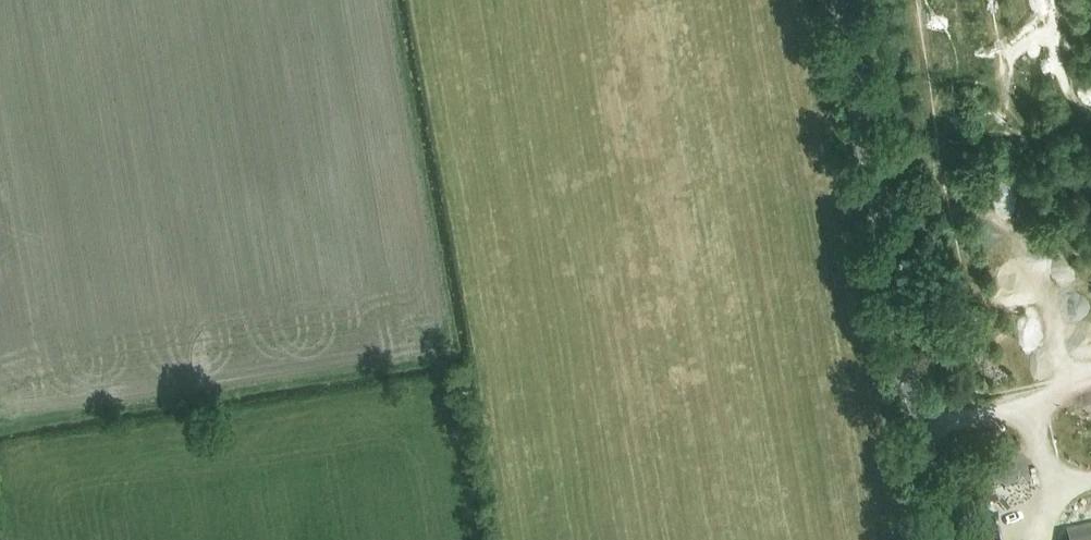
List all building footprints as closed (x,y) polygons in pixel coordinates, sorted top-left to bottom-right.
[(1067,535),(1068,539),(1090,539),(1090,530),(1067,535)]
